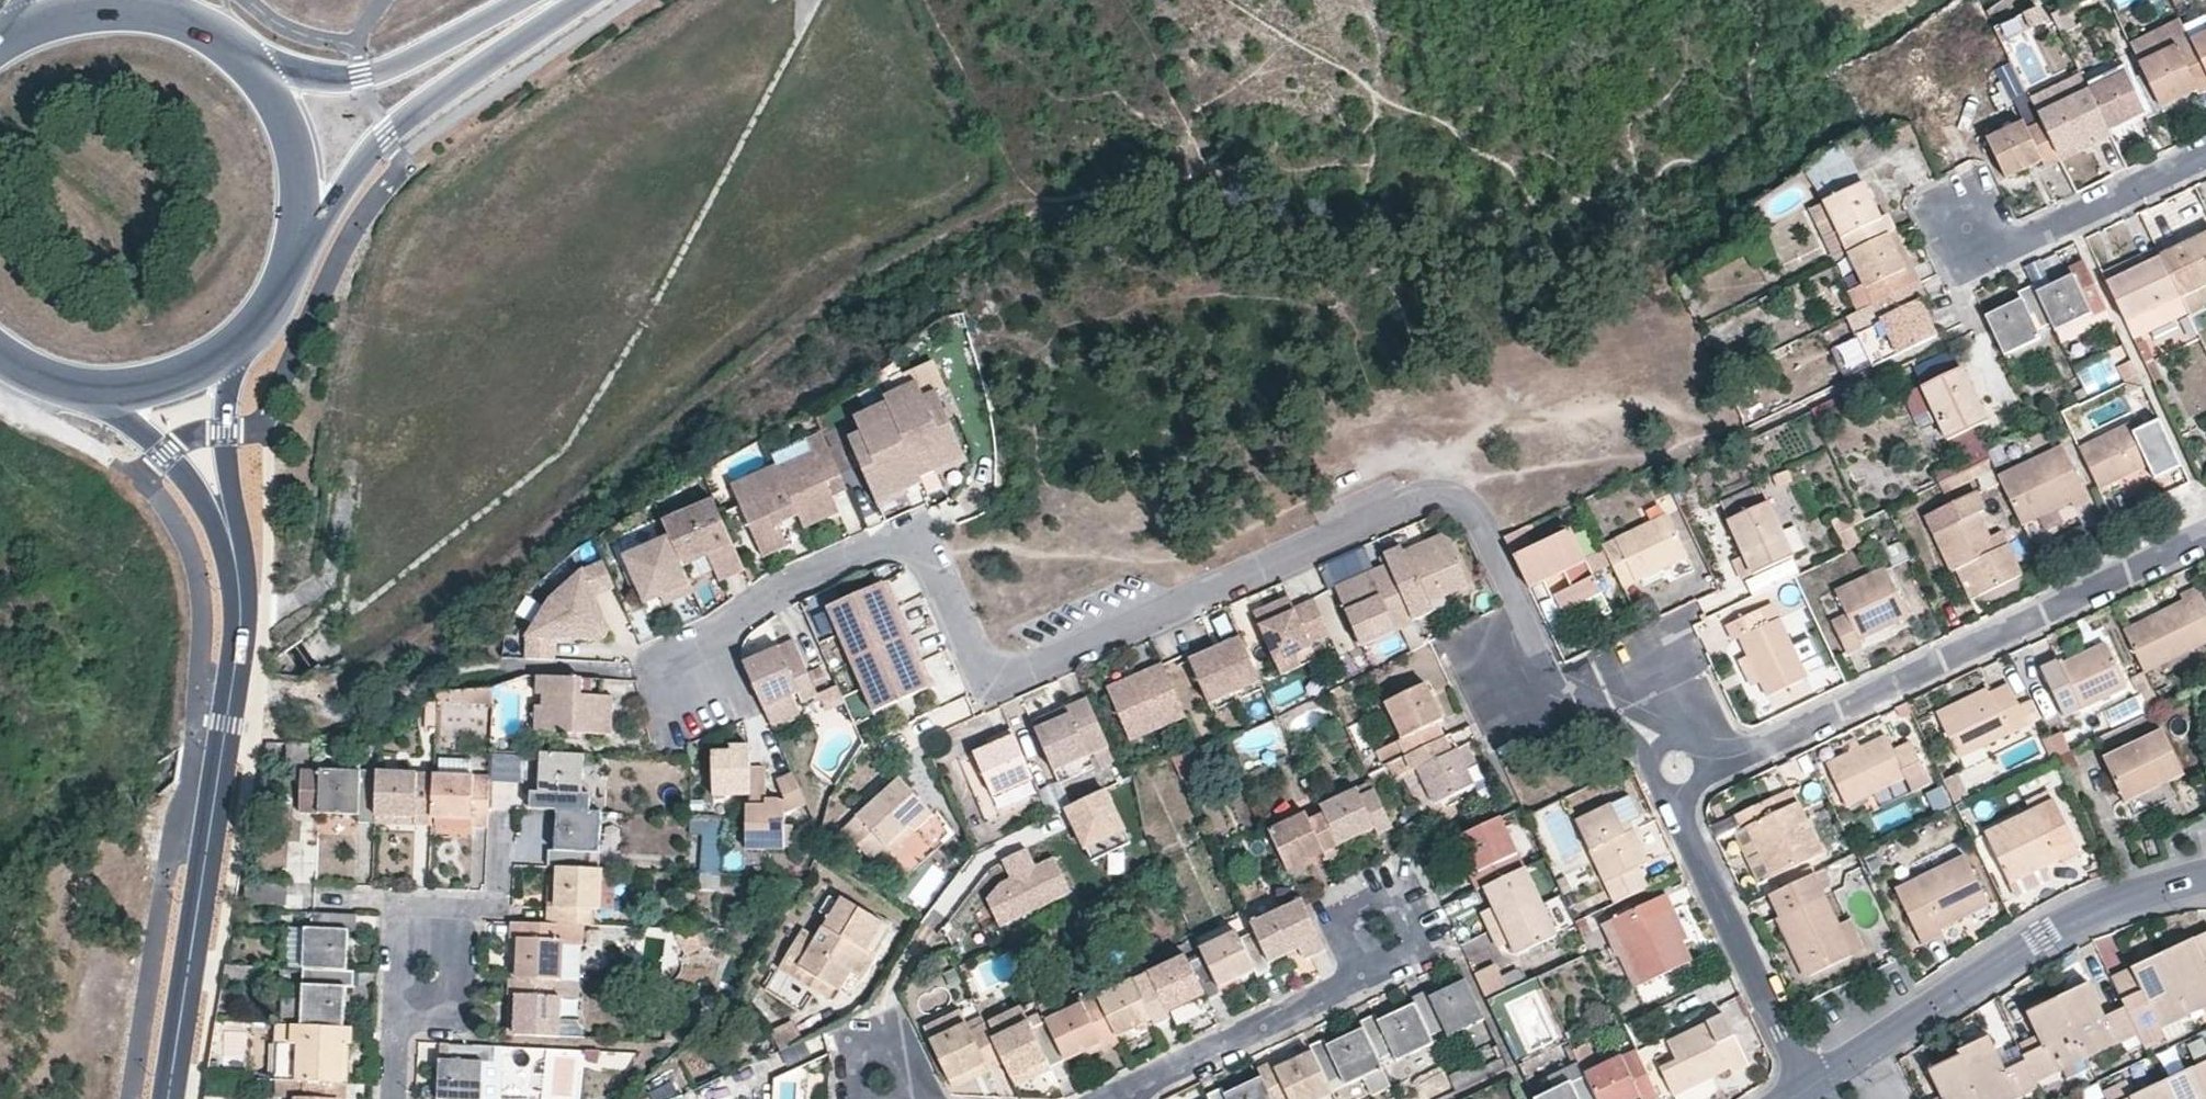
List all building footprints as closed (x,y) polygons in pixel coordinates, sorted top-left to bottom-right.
[(2063,35),(2067,43),(2109,23),(2105,15),(2063,35)] [(2205,71),(2205,36),(2192,42),(2196,50),(2205,71)] [(2183,57),(2179,49),(2143,66),(2146,74),(2161,105),(2198,88),(2201,94),(2205,92),(2205,71),(2196,50),(2183,57)] [(2093,98),(2109,130),(2147,113),(2150,118),(2164,111),(2161,105),(2146,74),(2131,80),(2128,73),(2090,91),(2093,98)] [(2076,97),(2040,116),(2043,122),(2058,154),(2096,136),(2099,143),(2111,135),(2109,130),(2093,98),(2090,91),(2076,97)] [(2027,96),(2012,100),(2018,122),(2033,118),(2027,96)] [(2043,122),(2029,129),(2025,122),(1989,139),(2008,178),(2044,161),(2047,167),(2061,160),(2058,154),(2043,122)] [(1863,185),(1825,203),(1849,254),(1888,235),(1895,232),(1888,217),(1881,220),(1863,185)] [(1823,204),(1811,210),(1825,241),(1835,261),(1849,254),(1825,203),(1823,204)] [(1763,235),(1752,241),(1758,254),(1770,248),(1763,235)] [(1888,235),(1849,254),(1874,305),(1920,284),(1913,268),(1906,272),(1888,235)] [(2162,256),(2181,295),(2205,283),(2205,236),(2162,256)] [(2181,295),(2162,256),(2130,272),(2108,282),(2126,321),(2129,319),(2166,302),(2181,295)] [(2073,267),(2076,274),(2038,293),(2052,324),(2056,333),(2107,308),(2085,261),(2073,267)] [(2130,272),(2126,263),(2104,273),(2108,282),(2130,272)] [(1927,298),(1920,284),(1874,305),(1898,356),(1938,337),(1921,302),(1927,298)] [(2022,293),(2024,299),(1987,317),(1990,324),(2006,356),(2042,339),(2039,330),(2052,324),(2038,293),(2034,286),(2022,293)] [(2129,319),(2135,332),(2172,314),(2166,302),(2129,319)] [(1850,329),(1874,320),(1868,305),(1844,314),(1850,329)] [(2113,320),(2107,308),(2056,333),(2062,344),(2113,320)] [(1959,370),(1951,354),(1918,370),(1926,385),(1959,370)] [(2140,375),(2132,360),(2117,367),(2125,382),(2140,375)] [(910,378),(915,389),(922,386),(928,401),(940,396),(950,392),(938,366),(910,378)] [(1951,440),(1986,422),(1961,368),(1959,370),(1926,385),(1925,387),(1941,420),(1951,440)] [(888,400),(913,390),(904,375),(882,384),(888,400)] [(2123,383),(2130,396),(2145,388),(2140,375),(2125,382),(2123,383)] [(888,400),(890,404),(923,482),(940,474),(969,462),(940,396),(928,401),(922,386),(915,389),(913,390),(888,400)] [(1925,387),(1907,396),(1922,429),(1941,420),(1925,387)] [(2081,404),(2089,400),(2084,390),(2076,393),(2081,404)] [(926,487),(923,482),(890,404),(855,419),(863,437),(851,442),(881,508),(911,494),(926,487)] [(2138,441),(2130,425),(2079,448),(2099,488),(2150,465),(2153,470),(2166,465),(2152,434),(2138,441)] [(814,456),(781,470),(801,517),(807,530),(840,515),(834,500),(827,484),(844,477),(825,436),(808,443),(814,456)] [(1950,467),(1954,478),(1991,460),(1987,449),(1950,467)] [(2061,476),(2049,454),(2000,477),(2023,525),(2073,502),(2075,507),(2090,500),(2075,470),(2061,476)] [(940,474),(942,480),(971,467),(969,462),(940,474)] [(735,485),(743,506),(757,536),(767,559),(791,548),(782,525),(801,517),(781,470),(779,466),(735,485)] [(827,484),(834,500),(850,493),(844,477),(827,484)] [(1759,486),(1724,502),(1747,556),(1738,561),(1745,578),(1793,556),(1769,502),(1767,503),(1759,486)] [(881,508),(882,513),(912,499),(911,494),(881,508)] [(1964,566),(1979,596),(2022,575),(2007,545),(1996,550),(1978,514),(1984,511),(1975,494),(1927,518),(1952,572),(1956,570),(1964,566)] [(672,538),(686,568),(709,558),(720,582),(746,570),(715,501),(666,523),(672,538)] [(743,506),(728,513),(743,543),(757,536),(743,506)] [(1831,521),(1837,534),(1866,520),(1860,508),(1831,521)] [(1603,546),(1622,586),(1688,556),(1669,516),(1603,546)] [(1515,557),(1532,549),(1523,530),(1506,537),(1515,557)] [(1602,593),(1571,530),(1532,549),(1515,557),(1530,587),(1566,571),(1573,587),(1558,595),(1565,611),(1602,593)] [(1451,537),(1444,540),(1461,591),(1473,586),(1451,537)] [(697,594),(686,568),(672,538),(626,559),(632,573),(641,593),(646,605),(662,598),(675,592),(680,602),(697,594)] [(1433,545),(1430,551),(1410,560),(1408,556),(1407,554),(1390,560),(1393,568),(1417,622),(1436,613),(1432,604),(1429,597),(1445,591),(1448,598),(1449,597),(1461,591),(1444,540),(1433,545)] [(1408,556),(1410,560),(1430,551),(1433,545),(1408,556)] [(611,631),(596,597),(616,588),(606,562),(585,571),(546,599),(529,639),(528,661),(555,662),(556,640),(605,642),(611,631)] [(1964,566),(1956,570),(1971,600),(1979,596),(1964,566)] [(1379,584),(1370,588),(1360,584),(1340,593),(1365,648),(1418,625),(1417,622),(1393,568),(1376,576),(1379,584)] [(1886,569),(1837,592),(1848,616),(1833,624),(1847,653),(1863,645),(1860,640),(1909,616),(1886,569)] [(1360,584),(1370,588),(1379,584),(1376,576),(1360,584)] [(891,581),(885,584),(890,596),(896,593),(891,581)] [(890,596),(885,584),(829,609),(837,629),(898,597),(896,593),(890,596)] [(2185,603),(2125,632),(2144,673),(2205,643),(2205,603),(2198,588),(2182,596),(2185,603)] [(1429,597),(1432,604),(1448,598),(1445,591),(1429,597)] [(662,598),(666,609),(680,602),(675,592),(662,598)] [(903,608),(898,597),(837,629),(841,635),(903,608)] [(1293,598),(1285,601),(1288,610),(1297,605),(1293,598)] [(1300,655),(1315,649),(1314,646),(1334,637),(1318,600),(1298,609),(1297,605),(1288,610),(1285,601),(1258,613),(1280,664),(1300,655)] [(906,617),(903,608),(841,635),(852,662),(908,638),(902,626),(906,617)] [(1787,636),(1779,619),(1765,625),(1759,611),(1728,625),(1735,639),(1740,637),(1749,654),(1762,682),(1770,697),(1807,678),(1800,664),(1787,636)] [(906,617),(902,626),(908,638),(914,636),(906,617)] [(1796,631),(1787,636),(1800,664),(1810,660),(1796,631)] [(914,636),(908,638),(913,650),(920,649),(914,636)] [(852,662),(863,689),(925,662),(920,649),(913,650),(908,638),(852,662)] [(750,672),(760,669),(800,648),(796,640),(780,648),(782,654),(771,658),(769,652),(746,661),(750,672)] [(1212,706),(1239,695),(1263,685),(1245,640),(1228,647),(1231,656),(1222,659),(1216,662),(1213,654),(1193,662),(1212,706)] [(2126,687),(2107,645),(2062,665),(2060,661),(2043,669),(2065,716),(2126,687)] [(1216,662),(1222,659),(1231,656),(1228,647),(1219,652),(1213,654),(1216,662)] [(820,694),(800,648),(760,669),(750,672),(765,708),(800,693),(803,702),(820,694)] [(782,654),(780,648),(769,652),(771,658),(782,654)] [(1749,654),(1742,657),(1755,685),(1762,682),(1749,654)] [(1280,664),(1284,676),(1305,667),(1300,655),(1280,664)] [(863,689),(874,714),(930,690),(926,679),(931,677),(925,662),(863,689)] [(1153,679),(1140,684),(1137,675),(1110,687),(1133,740),(1187,717),(1165,663),(1149,671),(1153,679)] [(1137,675),(1140,684),(1153,679),(1149,671),(1137,675)] [(611,736),(612,697),(581,695),(582,679),(537,677),(536,694),(543,694),(542,711),(541,733),(611,736)] [(931,677),(926,679),(930,690),(936,688),(931,677)] [(1444,721),(1425,684),(1386,703),(1404,740),(1400,742),(1407,755),(1445,737),(1438,723),(1444,721)] [(2029,724),(2010,685),(1940,718),(1959,757),(2029,724)] [(447,691),(447,702),(493,704),(493,688),(447,691)] [(438,694),(426,702),(426,729),(436,730),(438,694)] [(1070,707),(1072,714),(1038,729),(1057,770),(1093,755),(1111,747),(1090,698),(1070,707)] [(1035,721),(1038,729),(1072,714),(1070,707),(1035,721)] [(542,711),(535,711),(534,732),(541,733),(542,711)] [(994,746),(977,753),(996,796),(1035,779),(1013,730),(1000,736),(1002,742),(994,746)] [(2183,774),(2164,733),(2106,760),(2125,801),(2183,774)] [(1452,752),(1458,749),(1450,734),(1445,737),(1452,752)] [(991,740),(994,746),(1002,742),(1000,736),(991,740)] [(1466,767),(1458,749),(1452,752),(1445,737),(1407,755),(1414,771),(1418,769),(1435,804),(1475,785),(1466,767)] [(1893,750),(1888,737),(1828,764),(1847,805),(1906,777),(1913,792),(1930,783),(1911,741),(1893,750)] [(288,744),(288,763),(319,763),(320,744),(288,744)] [(1468,744),(1458,749),(1466,767),(1477,762),(1468,744)] [(492,749),(488,777),(518,781),(522,752),(492,749)] [(585,755),(541,753),(540,794),(532,794),(531,808),(558,809),(590,811),(591,796),(582,795),(585,755)] [(766,802),(766,770),(751,769),(751,753),(712,753),(713,795),(748,795),(748,808),(744,808),(745,850),(787,849),(786,815),(808,805),(794,774),(778,781),(783,801),(784,808),(766,809),(766,802)] [(375,815),(376,772),(320,769),(319,771),(318,813),(358,815),(358,821),(375,822),(375,815)] [(1421,810),(1435,804),(1418,769),(1414,771),(1405,775),(1421,810)] [(319,771),(300,772),(299,812),(318,813),(319,771)] [(432,817),(434,774),(376,772),(375,815),(415,817),(415,824),(432,824),(432,817)] [(1971,799),(1958,773),(1943,780),(1956,805),(1971,799)] [(473,785),(473,776),(434,774),(432,817),(472,819),(472,826),(488,827),(489,806),(489,785),(473,785)] [(845,829),(877,865),(933,815),(901,780),(845,829)] [(1941,785),(1925,792),(1932,810),(1948,803),(1941,785)] [(1361,797),(1357,789),(1319,806),(1323,814),(1339,845),(1376,828),(1379,834),(1394,827),(1375,789),(1361,797)] [(1106,790),(1072,807),(1101,864),(1135,847),(1106,790)] [(1640,817),(1630,797),(1577,821),(1616,903),(1646,888),(1637,868),(1649,862),(1634,831),(1626,834),(1622,825),(1630,822),(1640,817)] [(1741,831),(1747,827),(1772,878),(1823,853),(1798,803),(1777,812),(1771,799),(1735,816),(1741,831)] [(2011,883),(2045,868),(2061,860),(2063,863),(2080,855),(2054,803),(1987,836),(2011,883)] [(591,867),(591,852),(598,852),(601,812),(590,811),(558,809),(557,850),(550,850),(549,865),(556,865),(591,867)] [(1275,841),(1288,869),(1326,851),(1328,859),(1342,851),(1339,845),(1323,814),(1310,820),(1306,813),(1269,830),(1275,841)] [(723,835),(724,818),(690,817),(691,833),(723,835)] [(1525,867),(1500,817),(1462,836),(1469,853),(1479,872),(1472,876),(1479,890),(1486,887),(1525,867)] [(1626,834),(1634,831),(1630,822),(1622,825),(1626,834)] [(1741,831),(1735,833),(1759,884),(1772,878),(1747,827),(1741,831)] [(288,842),(288,882),(313,882),(313,843),(288,842)] [(1032,866),(1025,851),(1002,862),(1010,879),(985,890),(1001,924),(1068,892),(1051,857),(1032,866)] [(1469,853),(1459,858),(1468,878),(1472,876),(1479,872),(1469,853)] [(1990,905),(1966,857),(1898,890),(1923,943),(1943,934),(1942,928),(1990,905)] [(591,867),(556,865),(555,907),(547,907),(547,923),(581,925),(593,925),(593,909),(602,909),(603,868),(591,867)] [(1542,905),(1525,867),(1486,887),(1503,923),(1496,927),(1503,940),(1541,922),(1535,909),(1542,905)] [(1836,883),(1828,867),(1812,874),(1820,890),(1836,883)] [(2050,879),(2045,868),(2011,883),(2016,895),(2050,879)] [(700,873),(700,887),(720,888),(721,873),(700,873)] [(1852,957),(1824,897),(1820,890),(1812,874),(1771,894),(1782,917),(1780,918),(1794,950),(1799,949),(1811,975),(1852,957)] [(1682,943),(1668,914),(1675,911),(1667,895),(1613,919),(1601,925),(1615,956),(1628,951),(1643,983),(1690,961),(1682,943)] [(841,991),(853,972),(863,978),(875,957),(868,951),(885,923),(842,897),(817,939),(802,930),(780,968),(794,976),(800,967),(835,988),(841,991)] [(1302,900),(1251,924),(1255,933),(1269,963),(1300,949),(1303,955),(1323,945),(1302,900)] [(1195,937),(1200,949),(1237,932),(1240,940),(1255,933),(1251,924),(1243,909),(1236,912),(1239,917),(1195,937)] [(1675,911),(1668,914),(1682,943),(1689,940),(1675,911)] [(304,968),(347,970),(348,931),(356,931),(357,913),(350,914),(314,912),(313,928),(305,928),(304,968)] [(518,979),(561,981),(562,942),(580,943),(581,925),(547,923),(512,922),(513,939),(520,939),(518,979)] [(868,951),(875,957),(893,928),(885,923),(868,951)] [(1142,961),(1148,972),(1185,955),(1189,963),(1203,956),(1200,949),(1195,937),(1192,932),(1187,935),(1188,941),(1142,961)] [(1200,949),(1203,956),(1219,986),(1255,970),(1258,976),(1272,969),(1269,963),(1255,933),(1240,940),(1237,932),(1200,949)] [(2191,1013),(2205,1006),(2205,932),(2162,952),(2191,1013)] [(580,943),(562,942),(561,981),(578,982),(580,943)] [(2139,1037),(2161,1026),(2191,1013),(2162,952),(2132,967),(2143,990),(2148,1001),(2126,1012),(2136,1033),(2139,1037)] [(1092,983),(1098,996),(1135,980),(1138,988),(1152,981),(1148,972),(1142,961),(1140,955),(1133,959),(1135,963),(1092,983)] [(1189,963),(1185,955),(1148,972),(1152,981),(1166,1011),(1204,994),(1206,1001),(1222,993),(1219,986),(1203,956),(1189,963)] [(1496,964),(1476,973),(1488,1000),(1508,990),(1496,964)] [(800,967),(794,976),(830,997),(835,988),(800,967)] [(302,999),(301,1026),(343,1028),(346,987),(353,987),(354,970),(347,970),(304,968),(302,999)] [(578,982),(561,981),(518,979),(510,979),(510,995),(517,996),(516,1035),(559,1036),(560,998),(578,998),(578,982)] [(1444,1028),(1448,1036),(1485,1019),(1466,979),(1430,996),(1427,990),(1411,997),(1415,1003),(1429,1035),(1444,1028)] [(1102,1005),(1116,1036),(1153,1019),(1155,1025),(1170,1018),(1166,1011),(1152,981),(1138,988),(1135,980),(1098,996),(1102,1005)] [(2057,997),(2085,1058),(2136,1033),(2126,1012),(2124,1007),(2106,1016),(2090,982),(2057,997)] [(1092,983),(1055,1000),(1053,995),(1037,1002),(1047,1022),(1083,1005),(1086,1011),(1102,1005),(1098,996),(1092,983)] [(2148,1001),(2143,990),(2121,1000),(2124,1007),(2126,1012),(2148,1001)] [(2038,1036),(2043,1046),(2026,1054),(2022,1056),(2025,1061),(2035,1082),(2049,1076),(2085,1058),(2057,997),(2027,1011),(2038,1036)] [(302,999),(283,998),(282,1025),(301,1026),(302,999)] [(1429,1035),(1415,1003),(1378,1021),(1375,1015),(1360,1022),(1363,1028),(1378,1060),(1394,1053),(1397,1060),(1433,1044),(1429,1035)] [(1102,1005),(1086,1011),(1083,1005),(1047,1022),(1065,1060),(1101,1042),(1104,1050),(1120,1043),(1116,1036),(1102,1005)] [(966,1024),(960,1012),(925,1029),(931,1041),(966,1024)] [(966,1024),(969,1031),(985,1024),(981,1016),(966,1024)] [(1716,1087),(1711,1077),(1729,1068),(1732,1073),(1749,1066),(1725,1017),(1668,1044),(1675,1062),(1661,1069),(1675,1098),(1711,1098),(1716,1087)] [(1028,1023),(993,1039),(1004,1063),(1011,1078),(1047,1061),(1050,1067),(1065,1060),(1047,1022),(1032,1029),(1028,1023)] [(931,1041),(948,1078),(984,1062),(988,1071),(1004,1063),(993,1039),(985,1024),(969,1031),(966,1024),(931,1041)] [(277,1080),(297,1081),(341,1083),(343,1043),(350,1044),(350,1028),(343,1028),(301,1026),(282,1025),(277,1025),(276,1080),(277,1080)] [(2139,1037),(2143,1048),(2166,1036),(2161,1026),(2139,1037)] [(1391,1087),(1378,1060),(1363,1028),(1327,1045),(1324,1039),(1309,1046),(1312,1052),(1331,1092),(1361,1078),(1370,1095),(1391,1087)] [(1960,1055),(1981,1098),(2011,1098),(2036,1086),(2035,1082),(2025,1061),(2006,1069),(1990,1035),(1958,1051),(1960,1055)] [(2043,1046),(2038,1036),(2022,1044),(2026,1054),(2043,1046)] [(447,1098),(448,1098),(501,1098),(504,1046),(481,1045),(449,1043),(449,1061),(440,1060),(439,1098),(441,1098),(447,1098)] [(1637,1049),(1586,1075),(1598,1098),(1637,1098),(1641,1097),(1642,1098),(1654,1098),(1659,1097),(1637,1049)] [(2192,1067),(2160,1082),(2168,1098),(2205,1098),(2205,1049),(2188,1058),(2192,1067)] [(1312,1052),(1276,1069),(1273,1064),(1257,1070),(1260,1076),(1271,1098),(1317,1098),(1331,1092),(1312,1052)] [(1929,1069),(1942,1098),(1981,1098),(1960,1055),(1929,1069)] [(2091,1069),(2085,1058),(2049,1076),(2055,1086),(2091,1069)] [(747,1062),(695,1086),(701,1098),(738,1098),(760,1089),(747,1062)] [(948,1078),(953,1087),(988,1071),(984,1062),(948,1078)] [(1586,1075),(1535,1098),(1598,1098),(1586,1075)] [(1260,1076),(1224,1093),(1222,1087),(1206,1095),(1208,1098),(1271,1098),(1260,1076)] [(296,1097),(297,1081),(277,1080),(277,1097),(296,1097)] [(296,1097),(296,1098),(339,1098),(340,1098),(347,1098),(348,1082),(341,1083),(297,1081),(296,1097)] [(2160,1082),(2130,1097),(2126,1088),(2105,1098),(2106,1098),(2168,1098),(2160,1082)]
